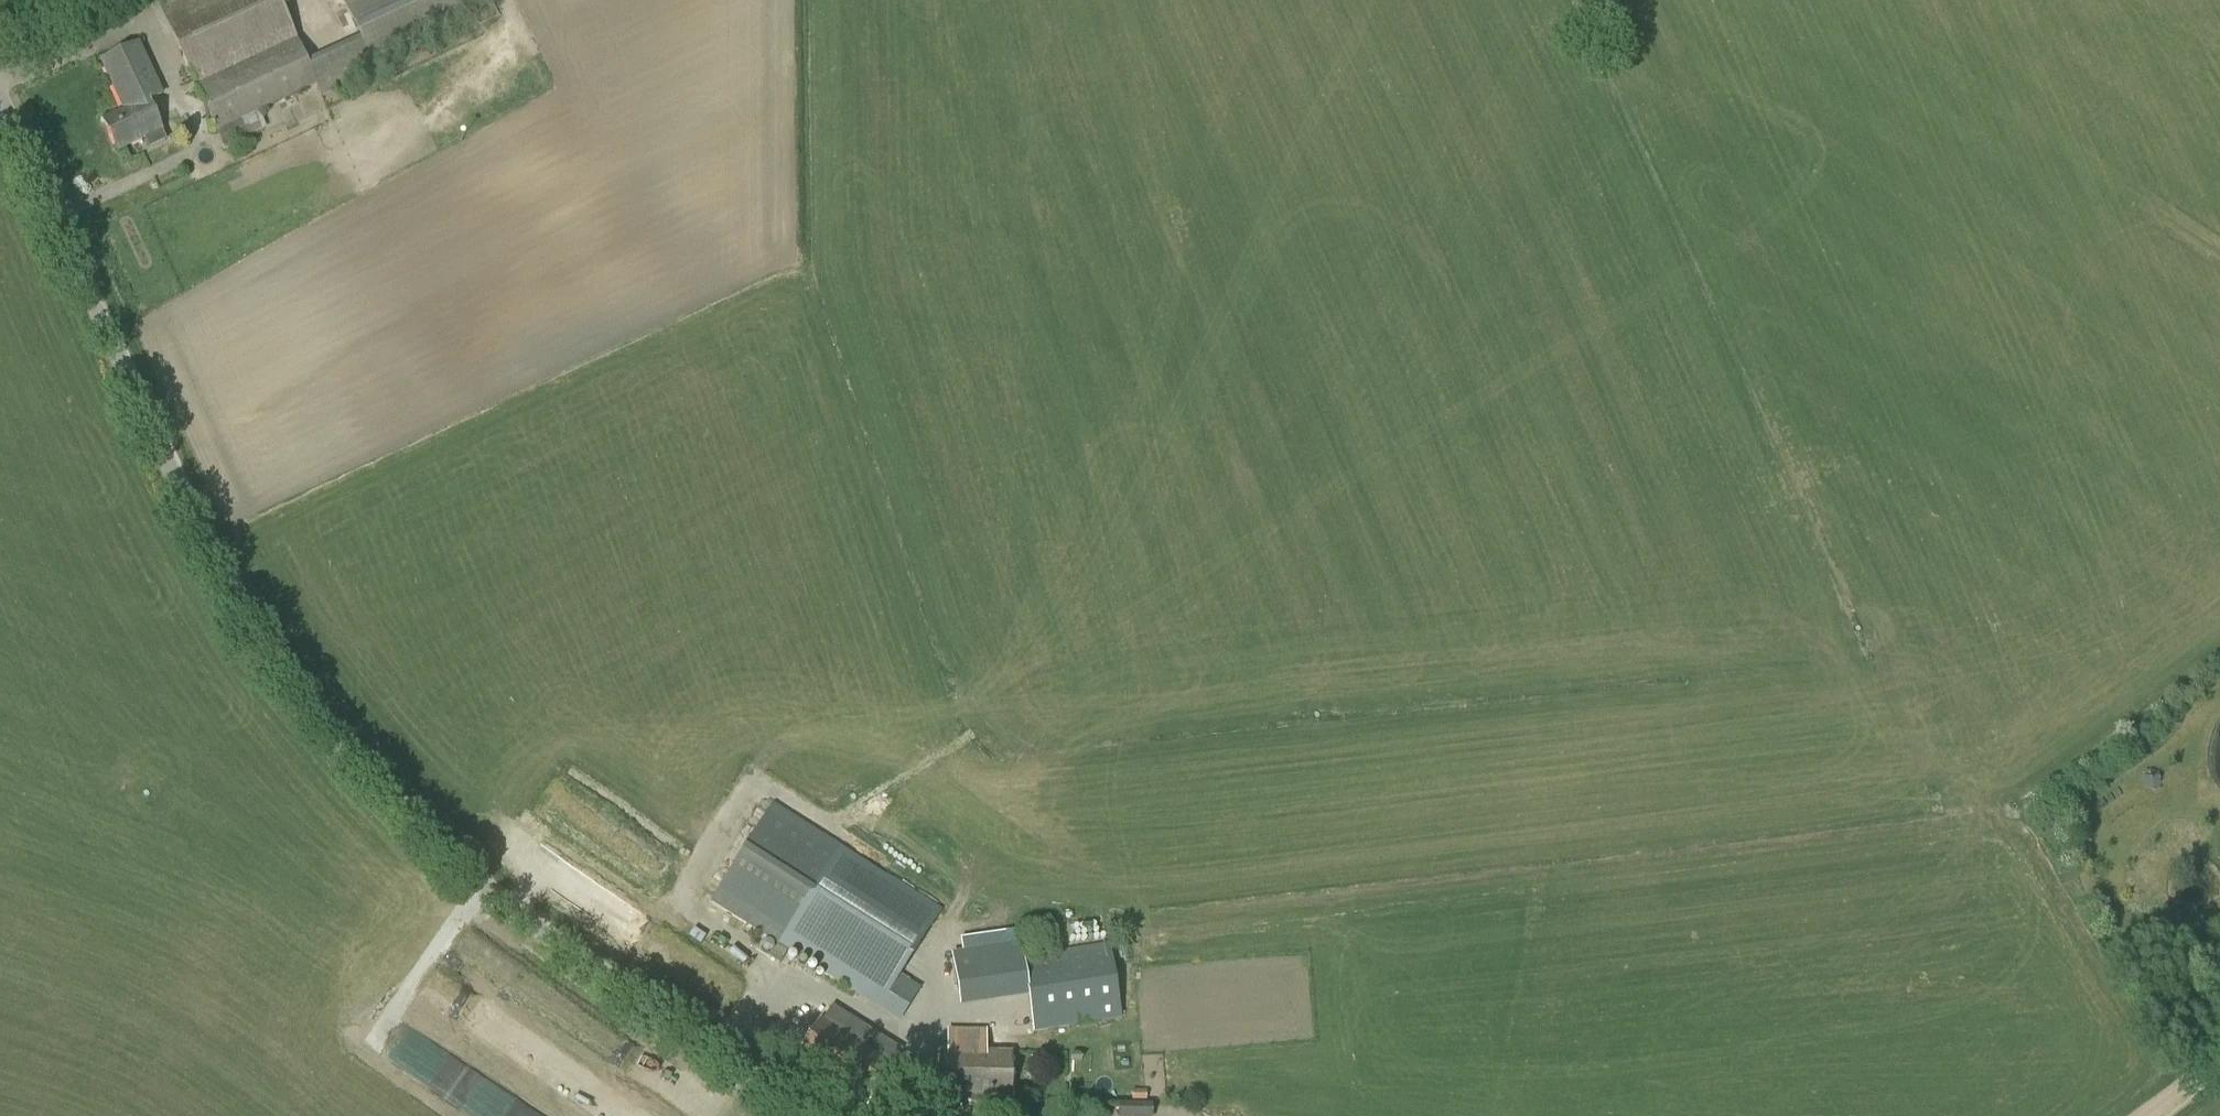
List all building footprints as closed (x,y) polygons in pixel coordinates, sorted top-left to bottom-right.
[(161,12),(196,87),(224,148),(267,129),(260,113),(316,86),(321,98),(377,73),(372,61),(475,13),(469,0),(356,0),(344,6),(361,44),(310,68),(278,0),(188,0),(161,12)] [(102,63),(126,113),(146,101),(161,95),(138,46),(102,63)] [(146,101),(126,113),(105,123),(118,151),(160,131),(146,101)] [(773,803),(710,903),(778,945),(899,1021),(916,995),(898,983),(929,930),(940,912),(941,910),(841,847),(773,803)] [(947,970),(944,972),(950,1010),(1010,1000),(1028,997),(1031,1016),(1034,1032),(1120,1020),(1118,1003),(1109,945),(1021,959),(960,968),(960,962),(946,965),(947,970)] [(821,1018),(794,1061),(866,1107),(893,1066),(902,1052),(832,1007),(823,1020),(821,1018)] [(943,1095),(943,1099),(973,1100),(973,1102),(1010,1103),(1011,1053),(974,1053),(953,1053),(944,1053),(943,1095)]
